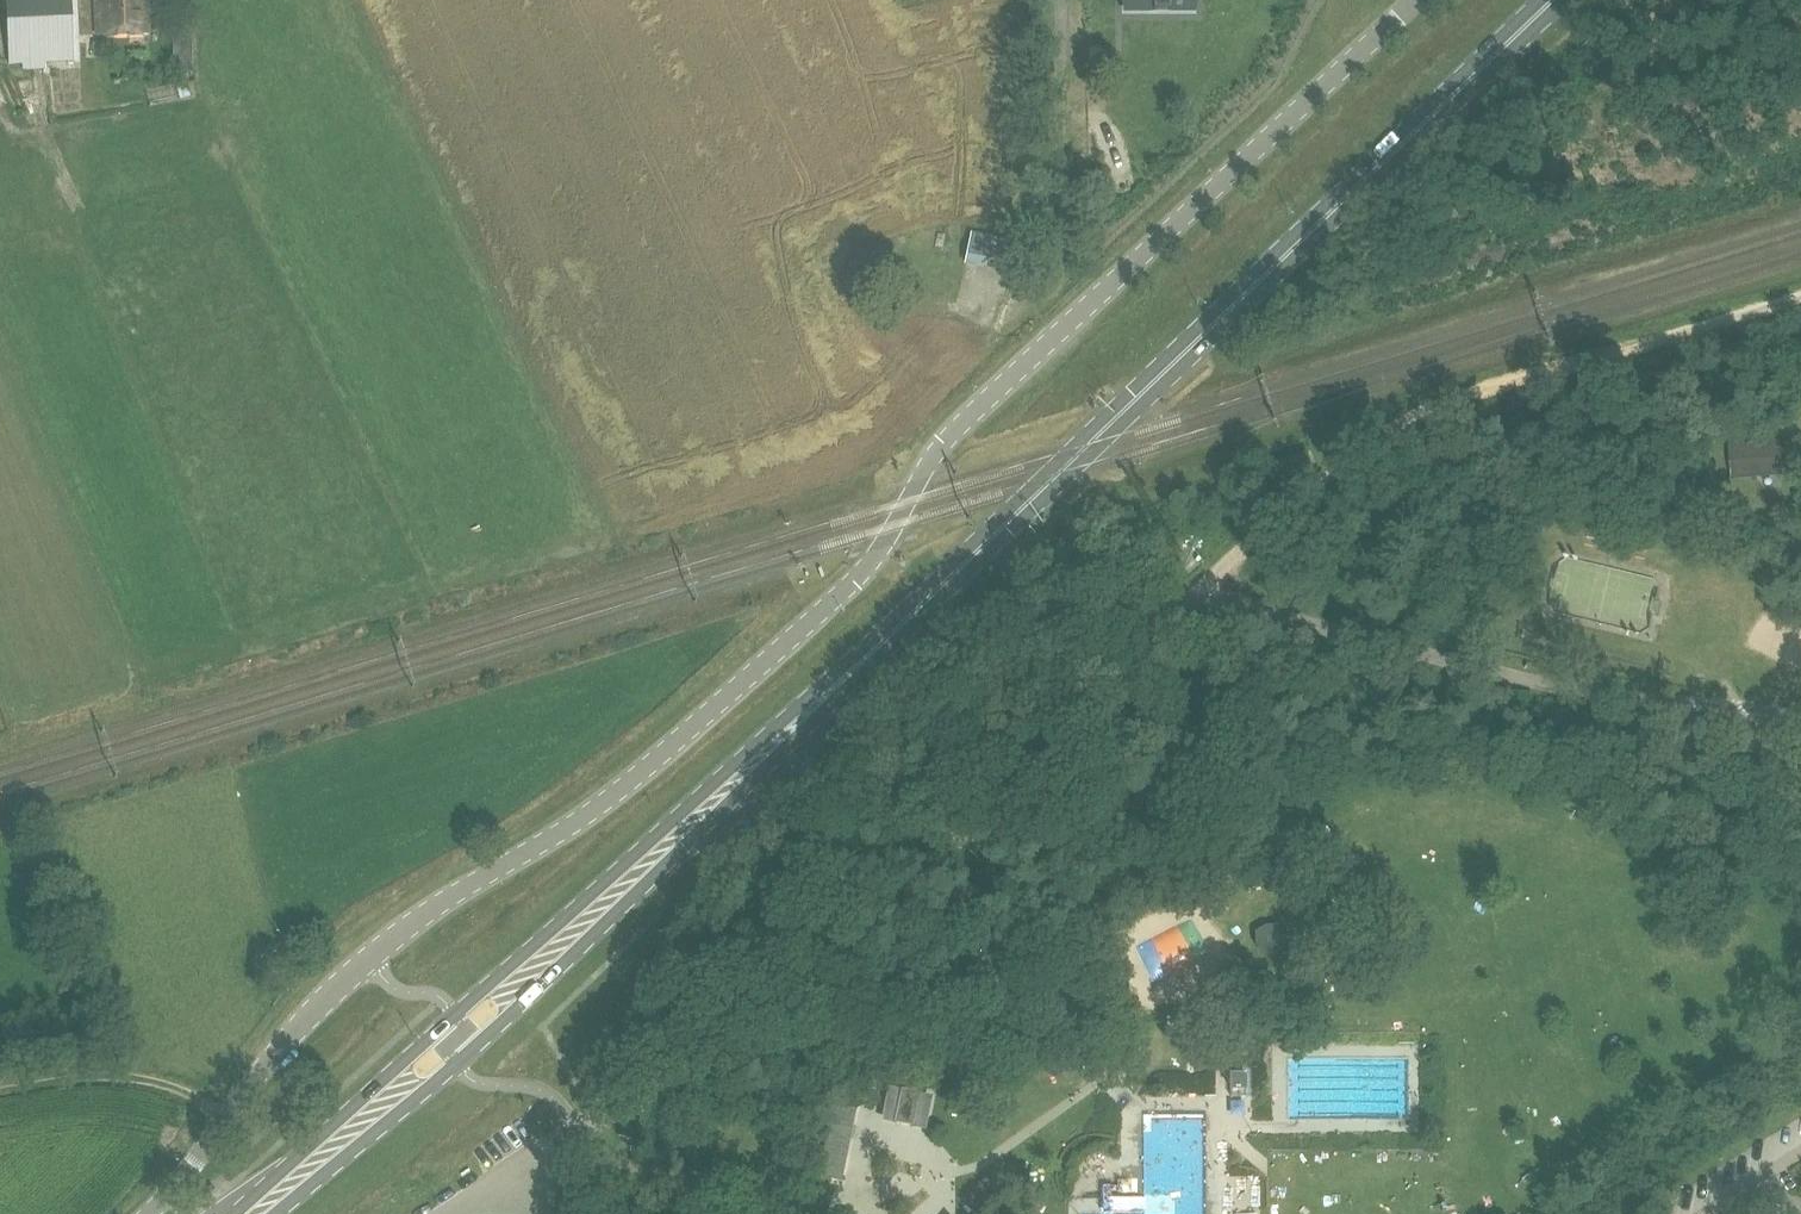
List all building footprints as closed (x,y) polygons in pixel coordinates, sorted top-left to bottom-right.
[(71,0),(16,0),(6,0),(8,63),(73,60),(71,0)] [(98,36),(151,34),(149,0),(96,0),(98,36)] [(1126,10),(1153,10),(1170,10),(1193,10),(1193,0),(1126,0),(1126,10)] [(965,262),(1011,273),(1018,245),(971,234),(965,262)] [(1782,473),(1779,443),(1731,447),(1734,478),(1782,473)] [(1255,944),(1261,955),(1274,954),(1285,948),(1284,935),(1277,924),(1265,925),(1254,931),(1255,944)] [(1172,937),(1185,974),(1182,975),(1184,983),(1203,976),(1191,943),(1198,940),(1193,929),(1172,937)] [(1153,946),(1173,987),(1183,982),(1164,941),(1153,946)] [(1232,1095),(1246,1095),(1246,1082),(1246,1065),(1231,1065),(1232,1095)] [(896,1088),(890,1119),(918,1125),(924,1094),(896,1088)] [(820,1175),(840,1179),(856,1098),(836,1094),(820,1175)] [(812,1213),(821,1213),(827,1211),(824,1204),(811,1211),(812,1213)]
